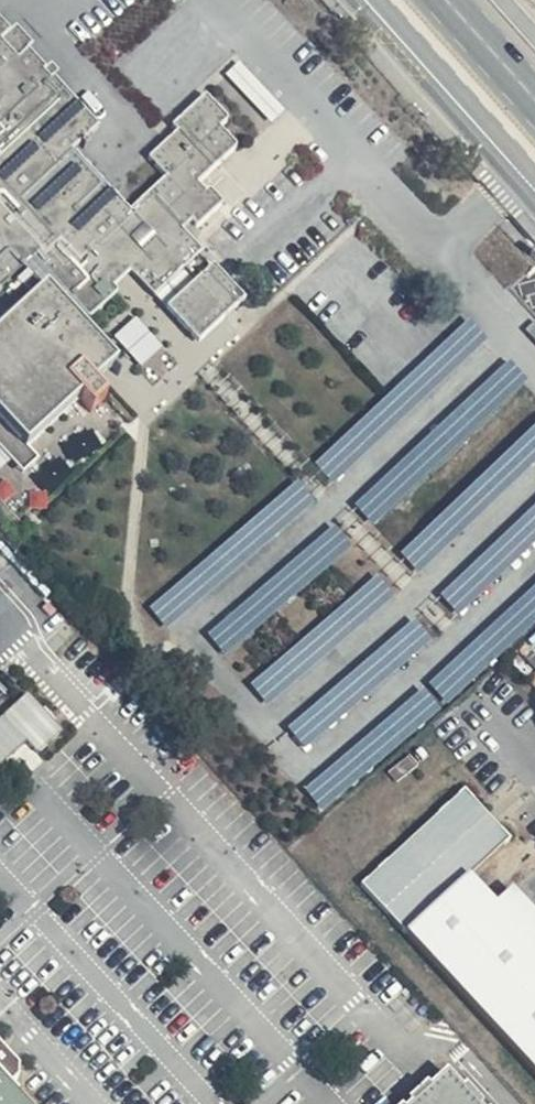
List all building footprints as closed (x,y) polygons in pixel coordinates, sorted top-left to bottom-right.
[(0,18),(0,448),(21,470),(36,459),(27,444),(78,398),(89,406),(103,389),(90,378),(113,359),(81,319),(89,314),(95,314),(103,305),(113,295),(116,285),(128,271),(196,343),(244,298),(184,227),(192,219),(197,227),(219,204),(218,198),(211,187),(203,191),(198,181),(235,149),(235,140),(221,124),(228,120),(226,113),(207,93),(171,123),(176,133),(149,154),(168,176),(129,206),(72,146),(97,122),(53,75),(57,70),(52,63),(45,65),(28,49),(32,43),(16,23),(12,29),(0,18)] [(143,365),(165,346),(138,315),(116,335),(143,365)] [(467,318),(311,459),(331,482),(488,340),(467,318)] [(510,358),(353,504),(373,525),(530,379),(510,358)] [(396,551),(416,573),(534,464),(534,424),(396,551)] [(295,478),(149,608),(169,631),(315,501),(295,478)] [(439,591),(458,612),(534,541),(534,502),(439,591)] [(334,524),(205,634),(224,657),(353,546),(334,524)] [(377,571),(246,684),(266,707),(396,594),(377,571)] [(430,680),(449,701),(534,622),(534,582),(430,680)] [(413,616),(286,728),(306,750),(433,638),(413,616)] [(421,688),(303,792),(322,814),(441,710),(421,688)] [(0,719),(0,765),(10,757),(28,772),(44,763),(38,752),(60,730),(28,693),(0,719)] [(468,787),(358,884),(534,1074),(534,910),(511,884),(494,900),(471,872),(509,836),(487,811),(468,787)] [(7,1084),(16,1078),(16,1064),(0,1045),(0,1103),(26,1103),(7,1084)] [(446,1067),(410,1097),(402,1103),(480,1103),(446,1067)]
